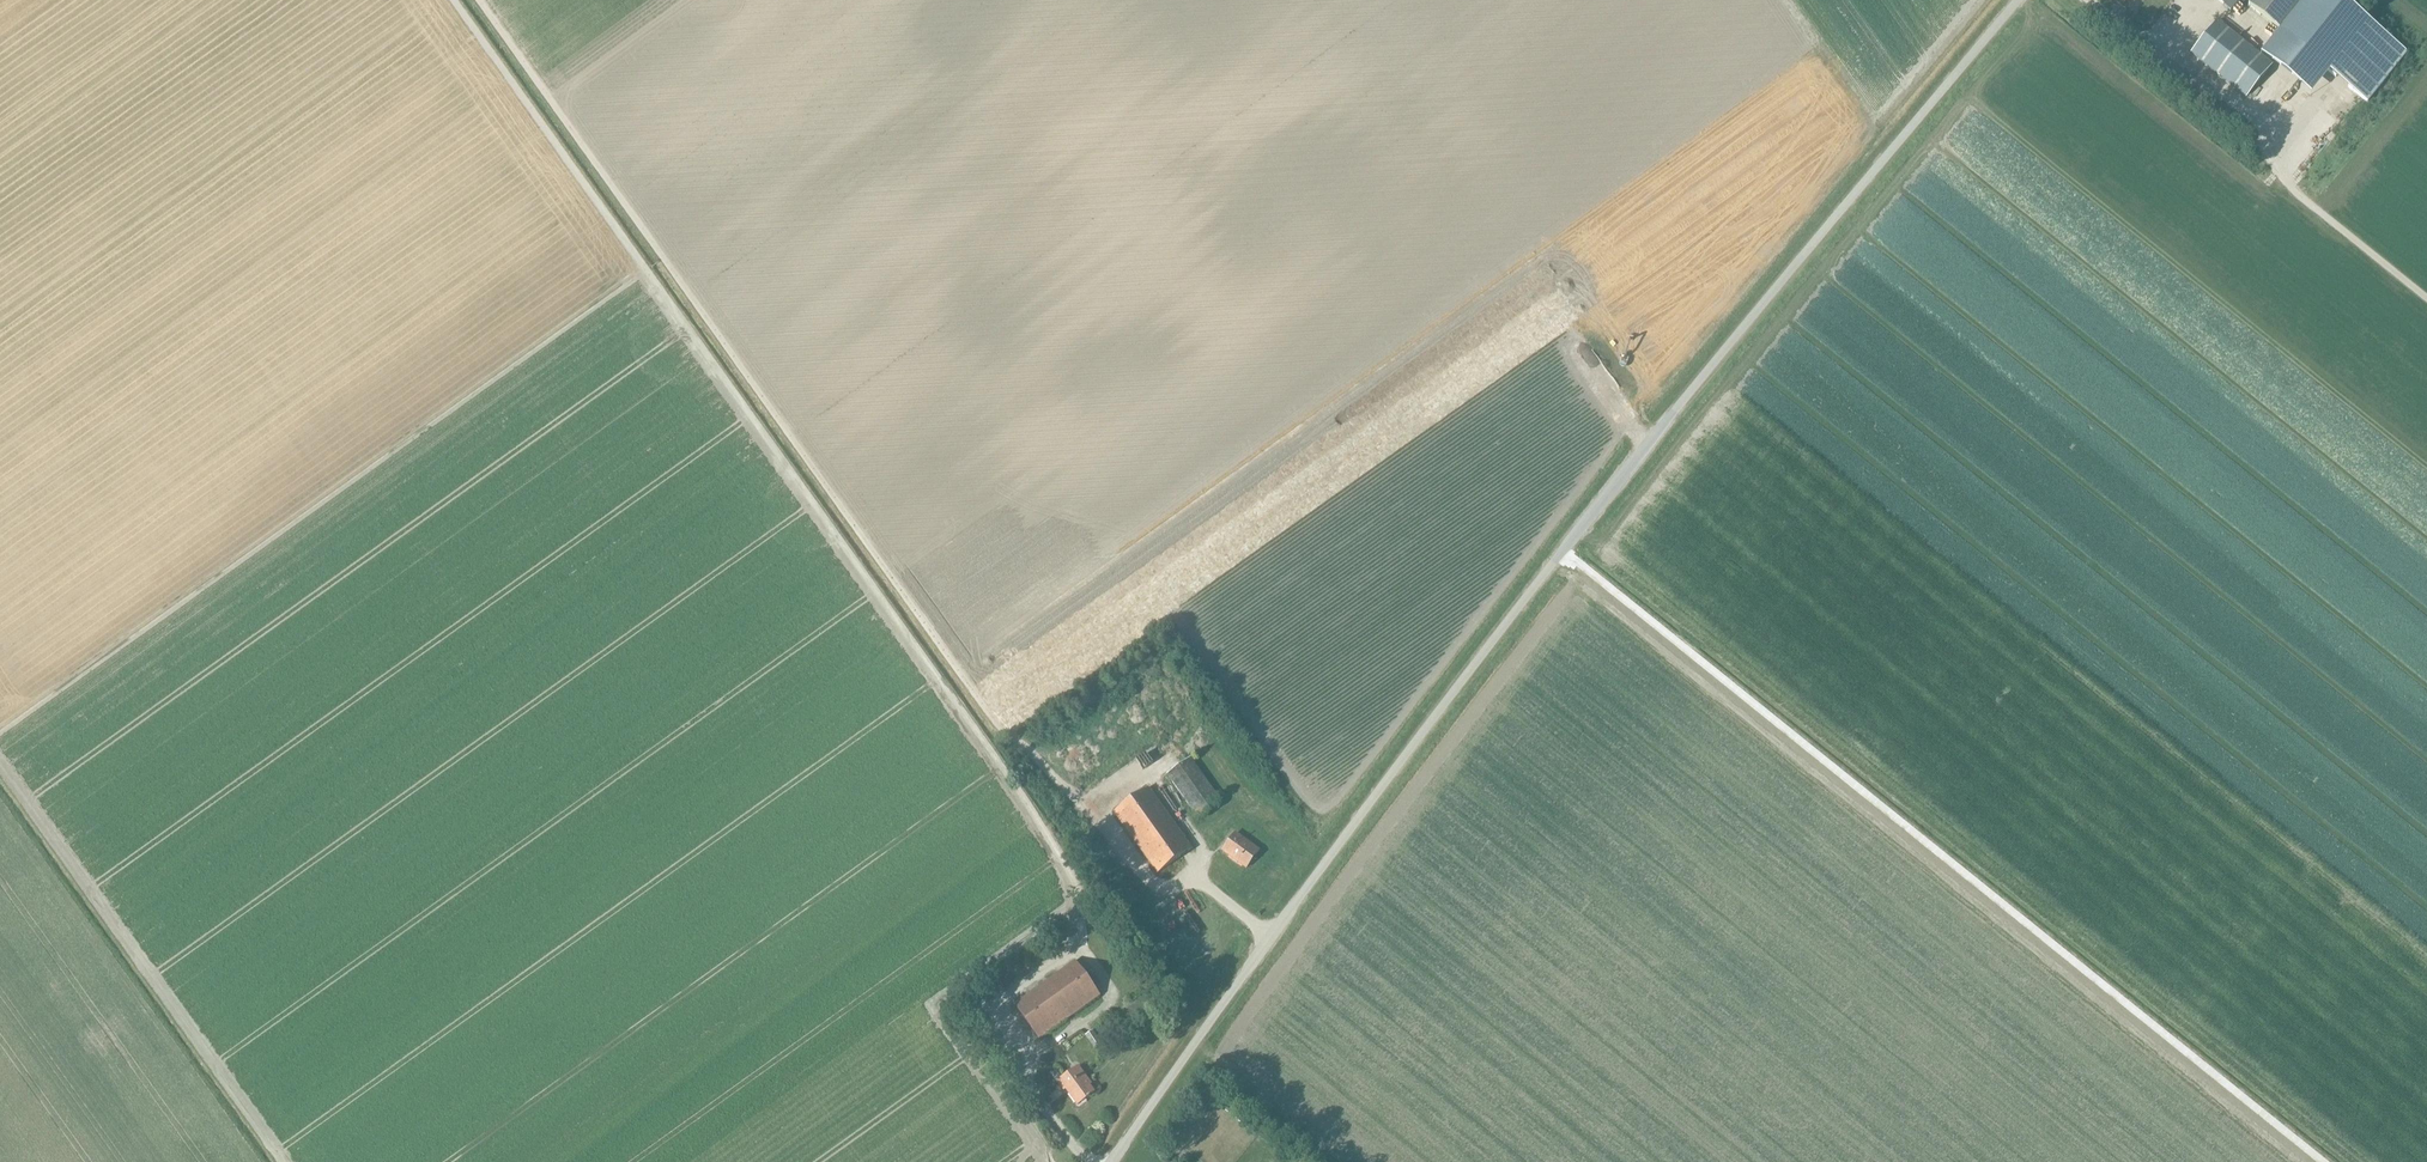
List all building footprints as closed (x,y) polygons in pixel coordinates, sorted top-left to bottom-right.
[(2231,10),(2239,0),(2218,0),(2231,10)] [(2249,7),(2279,31),(2305,0),(2254,0),(2249,7)] [(2279,31),(2330,72),(2370,23),(2342,0),(2305,0),(2279,31)] [(2218,21),(2192,53),(2246,97),(2272,65),(2218,21)] [(2370,23),(2330,72),(2367,102),(2407,53),(2370,23)] [(1141,751),(1162,741),(1156,731),(1141,739),(1143,743),(1138,745),(1141,751)] [(1199,819),(1222,802),(1191,758),(1168,775),(1199,819)] [(1158,873),(1193,848),(1149,788),(1115,813),(1158,873)] [(1260,850),(1236,833),(1223,851),(1247,868),(1260,850)] [(1040,1039),(1100,996),(1076,961),(1015,1005),(1040,1039)] [(1093,1031),(1086,1036),(1095,1049),(1102,1044),(1093,1031)] [(1079,1105),(1095,1093),(1090,1085),(1092,1084),(1079,1066),(1058,1081),(1065,1090),(1067,1089),(1079,1105)]
